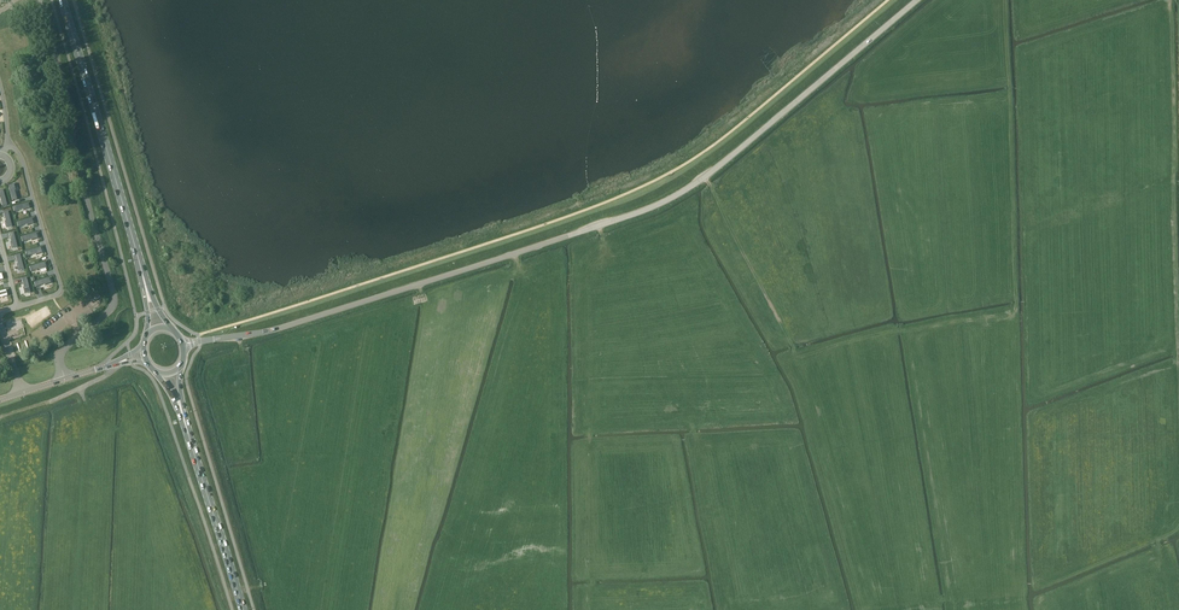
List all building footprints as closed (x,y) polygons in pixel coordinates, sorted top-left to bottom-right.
[(14,186),(8,187),(12,202),(17,200),(15,192),(15,191),(14,186)] [(27,203),(13,207),(14,212),(23,209),(23,210),(29,208),(27,203)] [(8,211),(3,212),(6,227),(11,226),(8,211)] [(31,218),(17,223),(18,227),(27,225),(33,224),(31,218)] [(13,232),(8,234),(11,242),(10,242),(12,248),(17,247),(13,232)] [(35,233),(21,237),(22,242),(31,239),(31,240),(37,238),(35,233)] [(40,248),(25,252),(27,257),(35,254),(35,255),(41,253),(40,248)] [(20,254),(15,256),(17,264),(17,265),(18,270),(23,269),(20,254)] [(44,263),(30,267),(31,272),(40,269),(40,270),(46,268),(44,263)] [(26,278),(22,279),(24,288),(23,288),(25,294),(30,292),(26,278)] [(48,278),(34,283),(36,287),(44,285),(50,283),(48,278)]
